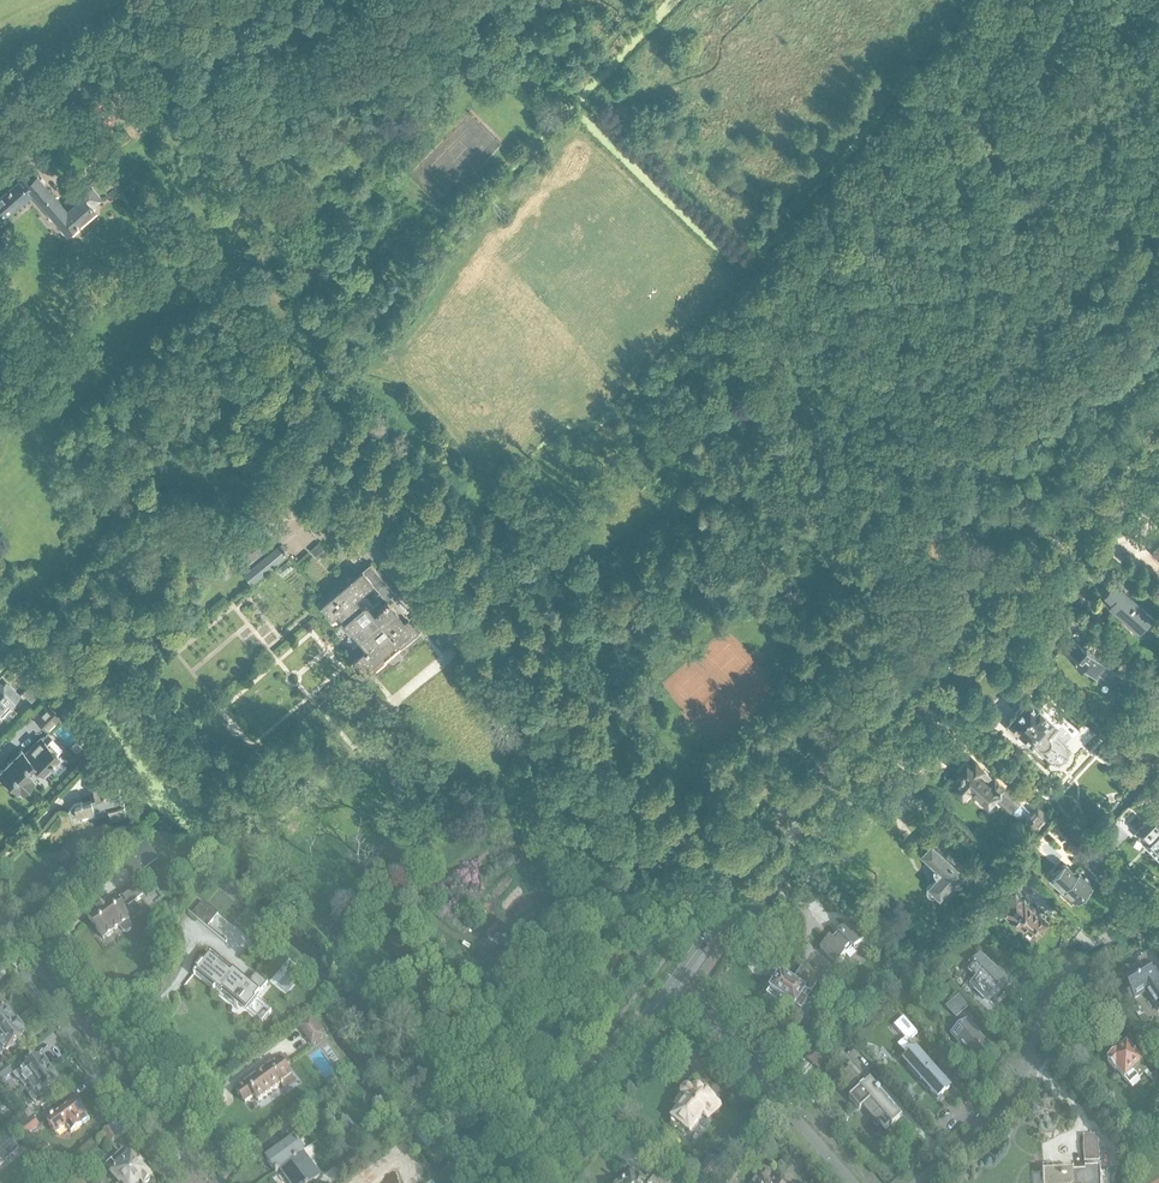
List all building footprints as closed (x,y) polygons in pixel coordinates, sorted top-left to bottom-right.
[(37,177),(32,182),(27,177),(20,183),(19,183),(0,200),(0,221),(30,195),(68,237),(96,213),(82,197),(66,210),(37,177)] [(231,554),(242,568),(267,548),(255,533),(231,554)] [(298,566),(288,554),(289,553),(282,544),(245,575),(252,583),(246,589),(256,602),(299,567),(298,566)] [(421,626),(422,623),(421,622),(414,613),(410,616),(392,595),(395,592),(371,563),(364,569),(354,576),(326,600),(323,603),(323,604),(333,616),(334,615),(339,611),(346,619),(341,623),(350,634),(353,632),(366,647),(353,660),(352,662),(363,674),(365,673),(376,664),(402,642),(421,626)] [(1156,621),(1153,618),(1116,583),(1106,594),(1113,601),(1110,604),(1140,632),(1144,627),(1155,629),(1156,621)] [(1071,605),(1078,596),(1071,589),(1063,599),(1071,605)] [(1085,649),(1079,643),(1071,636),(1060,647),(1081,667),(1083,666),(1097,679),(1101,675),(1111,685),(1120,675),(1121,676),(1119,679),(1132,691),(1142,679),(1123,662),(1115,670),(1108,664),(1107,666),(1087,647),(1085,649)] [(783,657),(790,668),(800,662),(794,650),(783,657)] [(21,695),(10,685),(8,686),(5,683),(2,683),(0,686),(0,717),(21,695)] [(32,702),(42,692),(32,683),(23,693),(32,702)] [(1063,715),(1052,705),(1032,688),(1026,696),(1029,699),(1009,721),(1032,742),(1032,741),(1038,747),(1040,748),(1043,749),(1047,749),(1049,748),(1051,746),(1052,744),(1052,741),(1051,738),(1050,736),(1059,726),(1056,723),(1063,715)] [(47,730),(60,716),(47,704),(34,717),(47,730)] [(56,760),(61,756),(40,735),(25,750),(21,746),(0,768),(0,777),(7,783),(8,782),(17,792),(19,790),(22,793),(36,779),(33,776),(39,770),(42,774),(51,766),(52,767),(58,761),(56,760)] [(101,764),(106,771),(119,763),(114,756),(101,764)] [(989,805),(1002,791),(1004,788),(976,762),(971,767),(967,763),(959,771),(962,774),(951,786),(966,799),(973,791),(989,805)] [(123,802),(119,790),(121,790),(117,775),(93,781),(89,785),(92,799),(75,804),(69,810),(71,817),(96,810),(95,808),(109,805),(112,816),(127,812),(124,802),(123,802)] [(1150,788),(1155,794),(1152,797),(1158,804),(1158,786),(1155,783),(1150,788)] [(1004,788),(1002,791),(1029,816),(1027,818),(1039,829),(1050,817),(1038,806),(1032,813),(1004,788)] [(1135,830),(1143,837),(1142,838),(1158,856),(1158,815),(1155,811),(1135,830)] [(932,842),(931,843),(929,842),(926,842),(923,843),(922,844),(921,846),(922,850),(923,852),(935,864),(934,867),(934,868),(934,871),(936,873),(938,876),(928,887),(927,888),(927,890),(928,892),(929,893),(930,894),(931,895),(934,895),(937,894),(939,893),(940,894),(962,869),(932,842)] [(160,859),(148,843),(136,852),(137,853),(126,860),(137,875),(160,859)] [(1095,843),(1090,848),(1102,859),(1107,855),(1095,843)] [(1088,864),(1095,855),(1089,849),(1081,858),(1088,864)] [(1014,886),(1025,874),(1016,866),(1005,878),(1014,886)] [(1077,901),(1078,902),(1093,885),(1079,873),(1076,876),(1070,870),(1068,872),(1065,869),(1054,881),(1055,882),(1054,883),(1063,891),(1065,889),(1071,895),(1069,898),(1075,903),(1077,901)] [(87,917),(103,939),(120,927),(124,932),(128,932),(131,930),(132,926),(128,921),(130,920),(123,909),(128,905),(128,906),(144,894),(142,891),(145,889),(139,880),(135,883),(135,882),(119,893),(122,897),(116,901),(114,897),(87,917)] [(1016,892),(1001,909),(1009,916),(1018,925),(1021,922),(1036,936),(1050,921),(1041,913),(1034,906),(1033,906),(1024,898),(1024,899),(1016,892)] [(202,901),(191,914),(211,930),(222,917),(202,901)] [(850,947),(854,951),(864,941),(847,925),(838,935),(838,936),(832,942),(829,940),(820,950),(836,966),(846,956),(843,953),(850,947)] [(1005,992),(1012,985),(980,955),(976,959),(974,957),(969,963),(973,967),(967,973),(976,982),(972,986),(988,1002),(992,998),(1000,1005),(1006,999),(1005,998),(1008,995),(1005,992)] [(222,991),(223,989),(240,1003),(244,999),(250,1004),(268,983),(256,973),(248,983),(233,970),(229,974),(208,957),(202,964),(201,963),(196,969),(197,970),(197,971),(222,991)] [(1121,977),(1117,979),(1130,1000),(1133,998),(1135,1000),(1146,993),(1158,1013),(1158,1012),(1158,986),(1144,963),(1132,970),(1131,969),(1121,975),(1122,976),(1121,977)] [(770,991),(767,996),(779,1004),(782,999),(795,1008),(795,1007),(801,1011),(808,1001),(804,999),(808,993),(808,992),(809,991),(810,992),(817,983),(806,975),(807,974),(801,968),(795,978),(789,974),(787,978),(783,975),(781,977),(780,976),(776,981),(773,982),(771,985),(770,986),(770,989),(769,990),(770,991)] [(816,979),(829,992),(840,981),(827,968),(816,979)] [(969,1006),(959,995),(946,1007),(956,1018),(969,1006)] [(18,1023),(6,1006),(0,1011),(0,1036),(18,1023)] [(312,1045),(324,1036),(311,1017),(299,1026),(312,1045)] [(903,1017),(893,1026),(908,1042),(908,1041),(918,1033),(903,1017)] [(975,1064),(992,1050),(980,1035),(968,1020),(950,1036),(959,1046),(961,1045),(966,1051),(965,1053),(975,1064)] [(0,1036),(0,1045),(1,1046),(0,1047),(0,1055),(0,1056),(28,1035),(18,1023),(0,1036)] [(819,1070),(831,1057),(819,1046),(807,1059),(819,1070)] [(1115,1070),(1116,1070),(1130,1085),(1147,1071),(1126,1047),(1116,1055),(1112,1055),(1108,1057),(1108,1062),(1115,1070)] [(926,1088),(927,1087),(938,1099),(950,1088),(916,1050),(915,1050),(904,1061),(922,1081),(921,1082),(926,1088)] [(29,1084),(51,1068),(45,1060),(46,1059),(42,1054),(14,1075),(17,1080),(19,1080),(20,1080),(24,1086),(28,1084),(29,1084)] [(258,1102),(281,1085),(283,1088),(285,1091),(296,1082),(292,1077),(285,1067),(291,1062),(285,1055),(279,1059),(268,1067),(269,1068),(247,1084),(246,1083),(236,1091),(245,1103),(254,1096),(258,1102)] [(850,1088),(864,1076),(851,1062),(847,1066),(849,1068),(840,1076),(850,1088)] [(6,1067),(0,1071),(0,1077),(2,1080),(11,1073),(6,1067)] [(33,1102),(62,1081),(58,1075),(57,1076),(51,1068),(29,1084),(34,1092),(30,1095),(30,1097),(33,1102)] [(1150,1078),(1158,1088),(1158,1070),(1150,1078)] [(902,1116),(870,1080),(865,1085),(864,1084),(859,1088),(860,1089),(849,1099),(859,1110),(862,1108),(877,1126),(880,1123),(885,1128),(890,1124),(892,1125),(902,1116)] [(680,1127),(682,1126),(690,1132),(704,1114),(708,1118),(721,1107),(705,1088),(699,1088),(695,1088),(692,1091),(688,1088),(685,1089),(682,1093),(682,1097),(675,1107),(678,1109),(672,1118),(671,1120),(671,1122),(671,1124),(671,1126),(673,1127),(675,1128),(677,1128),(678,1128),(680,1127)] [(70,1134),(91,1120),(76,1100),(46,1122),(56,1136),(66,1129),(70,1134)] [(31,1117),(41,1109),(39,1106),(32,1110),(31,1108),(27,1111),(31,1117)] [(39,1126),(33,1118),(19,1127),(25,1135),(39,1126)] [(339,1126),(349,1139),(357,1133),(348,1120),(339,1126)] [(341,1145),(349,1139),(339,1126),(331,1131),(341,1145)] [(103,1134),(112,1144),(120,1137),(111,1127),(103,1134)] [(1083,1136),(1084,1162),(1099,1161),(1098,1136),(1083,1136)] [(276,1172),(305,1151),(295,1138),(266,1159),(276,1172)] [(276,1172),(276,1173),(280,1170),(289,1182),(312,1182),(322,1176),(305,1153),(306,1152),(305,1151),(276,1172)] [(118,1182),(147,1182),(152,1178),(142,1166),(143,1165),(138,1160),(137,1161),(130,1153),(128,1155),(125,1152),(119,1157),(121,1160),(116,1165),(119,1168),(111,1175),(118,1182)] [(387,1174),(375,1182),(411,1182),(425,1172),(413,1155),(391,1171),(393,1174),(389,1177),(387,1174)] [(710,1181),(722,1166),(710,1157),(699,1173),(710,1181)] [(1100,1169),(1085,1170),(1085,1173),(1073,1173),(1073,1170),(1053,1171),(1053,1165),(1043,1166),(1044,1182),(1101,1182),(1100,1169)] [(758,1177),(753,1182),(776,1182),(770,1178),(773,1175),(769,1171),(764,1168),(758,1177)] [(63,1181),(64,1182),(85,1182),(79,1176),(75,1172),(70,1177),(69,1176),(63,1181)] [(654,1172),(646,1182),(635,1173),(632,1176),(630,1174),(623,1182),(669,1182),(654,1172)]
